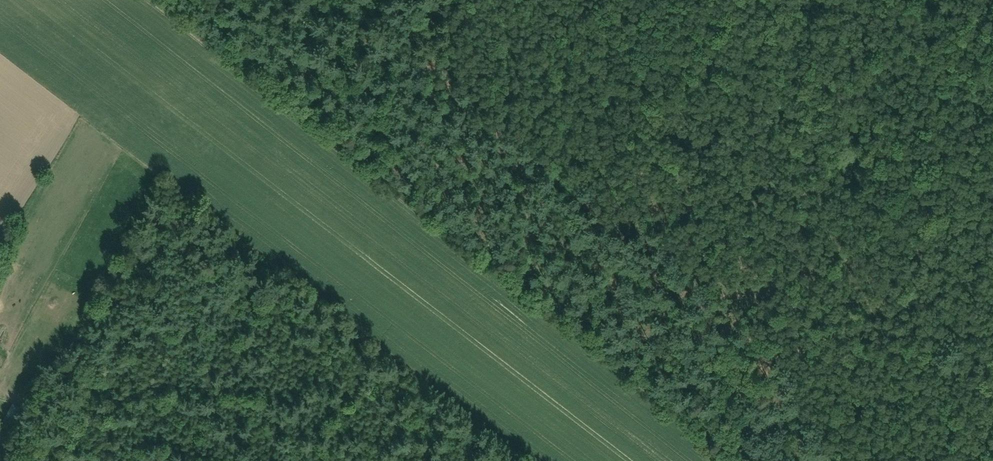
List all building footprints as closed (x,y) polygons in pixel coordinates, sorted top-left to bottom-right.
[(11,405),(6,416),(14,420),(19,408),(11,405)]
